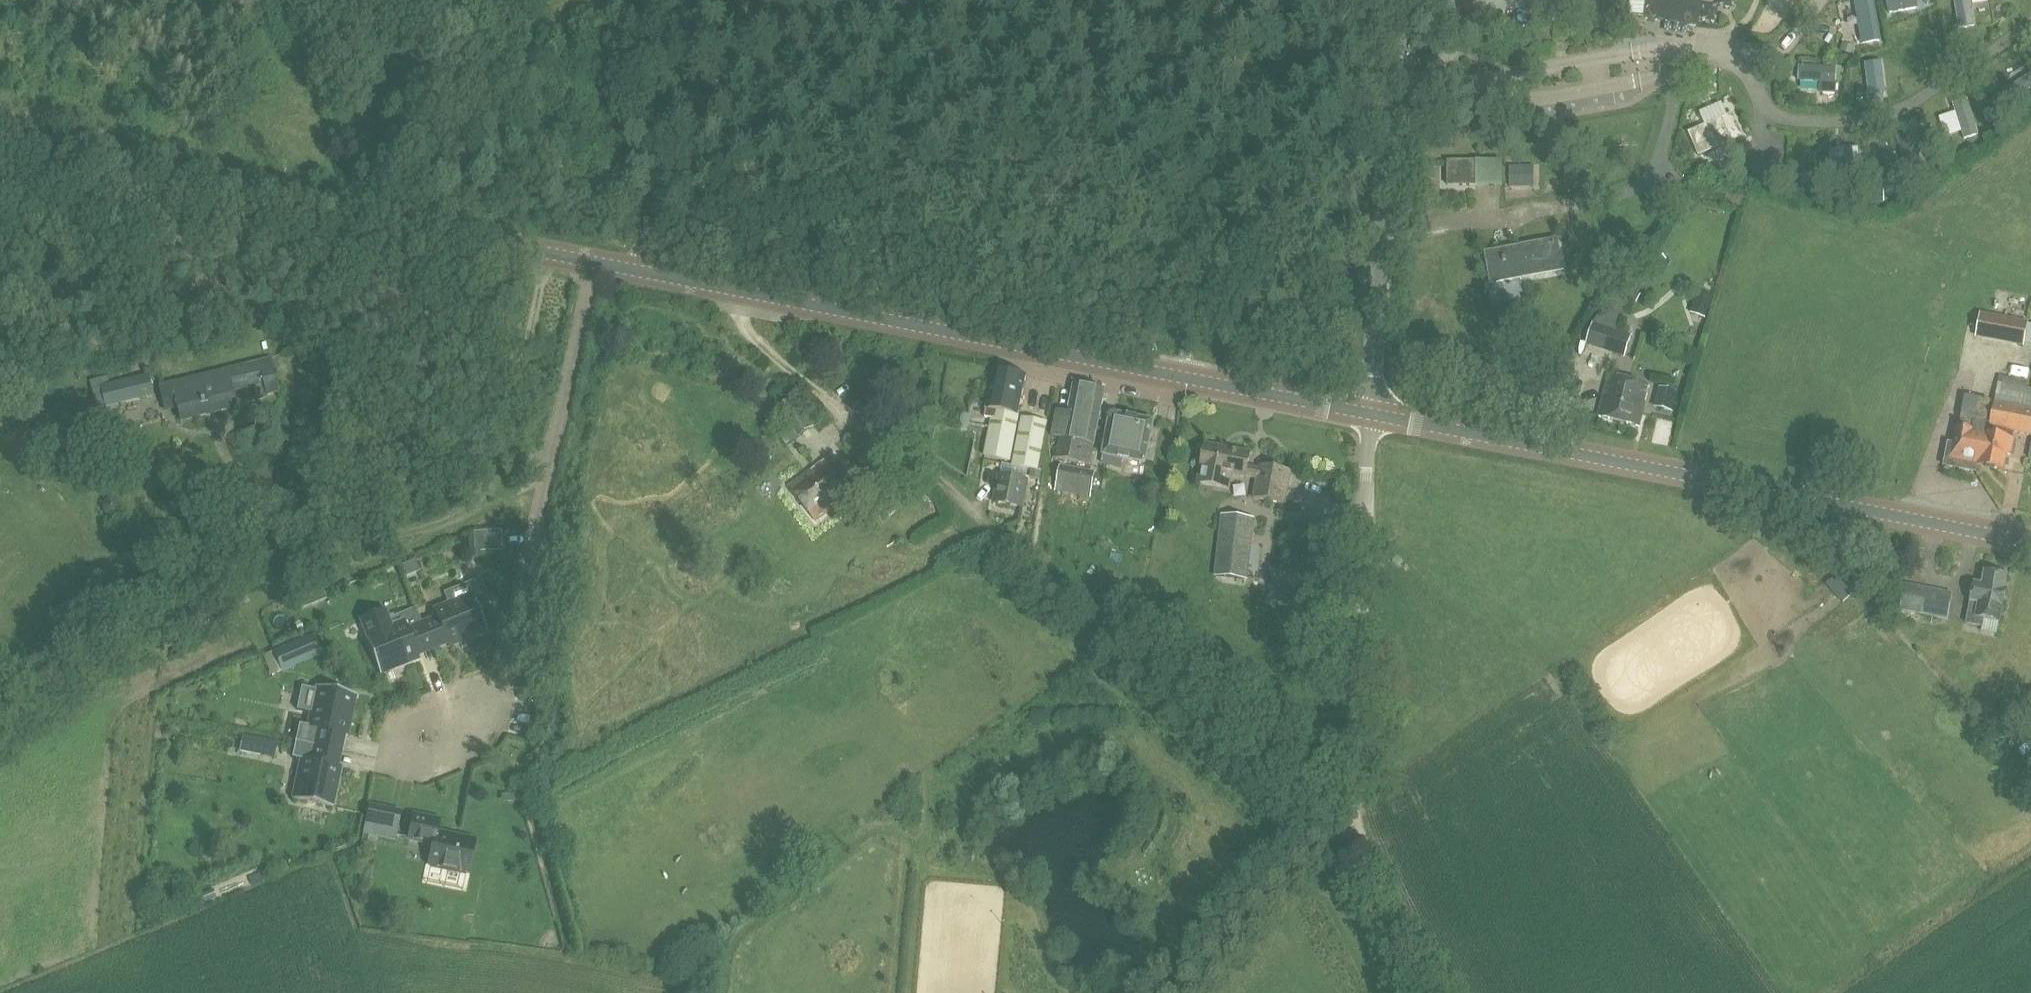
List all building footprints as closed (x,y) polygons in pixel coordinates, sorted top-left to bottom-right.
[(1697,26),(1701,0),(1648,0),(1646,18),(1697,26)] [(1863,44),(1881,41),(1874,0),(1856,0),(1863,44)] [(1994,9),(1993,0),(1968,0),(1970,38),(1986,37),(1985,9),(1994,9)] [(1854,46),(1843,43),(1840,51),(1852,55),(1854,46)] [(1650,56),(1631,60),(1633,70),(1652,66),(1650,56)] [(1836,93),(1837,67),(1799,65),(1798,80),(1818,81),(1818,92),(1836,93)] [(1895,100),(1893,67),(1881,68),(1883,101),(1895,100)] [(1475,150),(1480,156),(1485,152),(1480,146),(1475,150)] [(1944,153),(1937,156),(1941,164),(1948,161),(1944,153)] [(1448,161),(1448,185),(1476,185),(1501,185),(1501,161),(1475,161),(1448,161)] [(1511,166),(1510,188),(1533,188),(1534,167),(1511,166)] [(1889,190),(1879,190),(1879,203),(1889,203),(1889,190)] [(1540,243),(1486,253),(1492,283),(1545,273),(1562,270),(1557,240),(1540,243)] [(1630,298),(1636,302),(1641,293),(1636,290),(1630,298)] [(1698,292),(1691,313),(1703,317),(1711,297),(1698,292)] [(2023,346),(2024,344),(2030,345),(2030,324),(1979,315),(1975,338),(2023,346)] [(1588,345),(1625,356),(1631,336),(1625,335),(1595,325),(1588,345)] [(176,409),(179,419),(235,405),(232,392),(263,384),(267,397),(280,393),(271,356),(158,385),(165,412),(176,409)] [(984,457),(1010,463),(1019,415),(1027,375),(995,369),(987,409),(985,418),(991,419),(984,457)] [(100,385),(105,408),(155,395),(148,372),(100,385)] [(1977,472),(1978,465),(2004,470),(2007,454),(2012,454),(2015,439),(2013,439),(2014,431),(2030,434),(2030,389),(2027,388),(2029,381),(2001,375),(1989,425),(1986,424),(1991,401),(1966,396),(1960,428),(1956,427),(1953,443),(1949,443),(1944,465),(1977,472)] [(1599,416),(1640,426),(1646,403),(1644,402),(1649,386),(1609,376),(1599,416)] [(1105,392),(1074,386),(1069,413),(1058,410),(1053,435),(1059,436),(1055,459),(1090,466),(1093,450),(1105,392)] [(1656,408),(1673,413),(1679,391),(1661,387),(1659,397),(1656,408)] [(778,433),(787,446),(815,425),(795,397),(776,410),(787,426),(778,433)] [(1154,421),(1112,413),(1102,465),(1121,469),(1123,458),(1146,463),(1154,421)] [(1011,466),(1037,471),(1047,422),(1021,417),(1011,466)] [(1253,497),(1284,504),(1287,488),(1289,489),(1293,472),(1248,463),(1250,455),(1207,446),(1203,445),(1196,484),(1229,491),(1232,474),(1256,479),(1253,497)] [(303,448),(287,451),(290,463),(306,460),(303,448)] [(790,486),(816,521),(858,489),(832,455),(790,486)] [(1056,491),(1091,498),(1096,472),(1060,466),(1056,491)] [(1040,472),(1032,471),(1030,479),(1038,480),(1040,472)] [(993,504),(1023,509),(1028,480),(998,475),(993,504)] [(118,512),(120,505),(117,499),(110,498),(104,501),(102,507),(106,513),(112,515),(118,512)] [(1215,575),(1249,578),(1254,519),(1221,516),(1215,575)] [(501,533),(474,534),(475,554),(502,552),(501,533)] [(418,571),(415,562),(403,567),(406,575),(418,571)] [(1967,623),(1983,625),(1984,618),(2000,621),(2009,575),(1984,571),(1982,583),(1974,582),(1971,601),(1967,623)] [(422,624),(430,645),(445,639),(448,646),(486,631),(487,633),(488,633),(477,607),(489,602),(480,579),(445,593),(450,605),(434,611),(437,618),(422,624)] [(1908,624),(1917,626),(1919,615),(1949,621),(1955,593),(1907,583),(1901,611),(1910,613),(1908,624)] [(415,650),(430,645),(422,624),(407,630),(404,623),(392,627),(389,618),(363,628),(366,636),(365,636),(380,675),(381,675),(381,673),(418,658),(415,650)] [(272,651),(282,673),(318,657),(308,636),(272,651)] [(296,740),(314,744),(335,749),(338,734),(346,735),(355,696),(357,696),(357,695),(316,686),(315,688),(317,688),(310,725),(300,723),(296,740)] [(239,753),(275,760),(278,744),(243,736),(239,753)] [(335,749),(314,744),(310,761),(303,759),(294,799),(292,798),(292,800),(333,808),(333,807),(331,807),(340,767),(332,765),(335,749)] [(364,836),(397,843),(403,812),(370,806),(364,836)] [(430,865),(468,872),(475,840),(437,832),(440,819),(415,814),(410,839),(434,844),(430,865)] [(971,851),(962,851),(962,863),(971,863),(971,851)] [(259,874),(254,876),(257,883),(262,881),(259,874)] [(212,889),(198,896),(202,905),(217,898),(212,889)]
